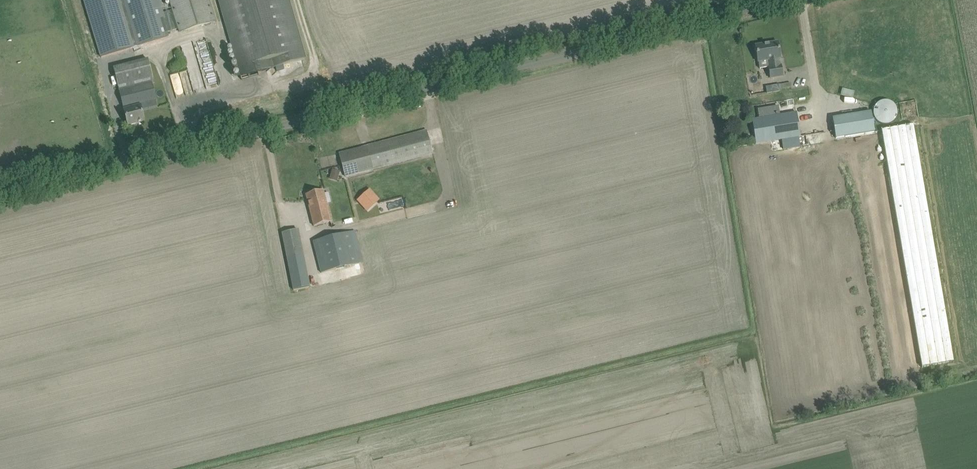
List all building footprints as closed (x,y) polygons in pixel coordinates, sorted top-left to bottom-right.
[(102,58),(169,38),(167,32),(178,29),(172,11),(162,14),(157,0),(85,0),(102,58)] [(212,11),(209,0),(169,0),(172,11),(178,29),(179,32),(215,21),(212,11)] [(241,77),(307,58),(290,0),(218,0),(241,77)] [(768,67),(770,79),(783,77),(781,65),(780,59),(781,59),(778,42),(755,46),(758,63),(768,61),(769,67),(768,67)] [(170,74),(176,97),(186,94),(185,89),(193,86),(188,69),(170,74)] [(140,106),(135,88),(140,87),(138,78),(118,83),(120,92),(128,90),(133,108),(124,110),(128,126),(144,121),(140,106)] [(852,99),(854,91),(843,88),(841,96),(852,99)] [(897,117),(897,115),(897,112),(897,110),(896,107),(894,105),(891,102),(888,101),(885,101),(882,101),(879,103),(877,105),(875,107),(873,110),(873,113),(874,116),(875,119),(877,122),(880,124),(883,125),(886,125),(889,124),(892,123),(894,121),(896,119),(897,117)] [(854,136),(875,133),(871,112),(833,118),(836,139),(854,136)] [(800,137),(797,113),(752,120),(756,144),(782,140),(783,150),(800,147),(798,137),(800,137)] [(913,125),(881,131),(922,367),(954,362),(913,125)] [(339,154),(345,177),(433,154),(427,131),(339,154)] [(882,142),(873,142),(874,161),(883,160),(882,142)] [(868,144),(859,145),(861,158),(870,157),(868,144)] [(845,147),(848,165),(857,164),(854,146),(845,147)] [(831,150),(833,165),(842,164),(840,149),(831,150)] [(819,166),(827,166),(826,151),(818,152),(819,166)] [(804,169),(813,169),(812,154),(803,154),(804,169)] [(792,171),(800,169),(797,156),(789,157),(792,171)] [(778,173),(787,171),(784,158),(775,160),(778,173)] [(770,160),(762,162),(765,172),(772,171),(770,160)] [(748,164),(752,180),(760,178),(756,163),(748,164)] [(337,179),(341,172),(335,169),(331,177),(337,179)] [(354,199),(359,217),(454,192),(449,174),(354,199)] [(306,195),(314,226),(331,222),(323,191),(306,195)] [(282,233),(287,256),(303,253),(298,230),(282,233)] [(313,242),(321,273),(359,263),(351,232),(313,242)]
